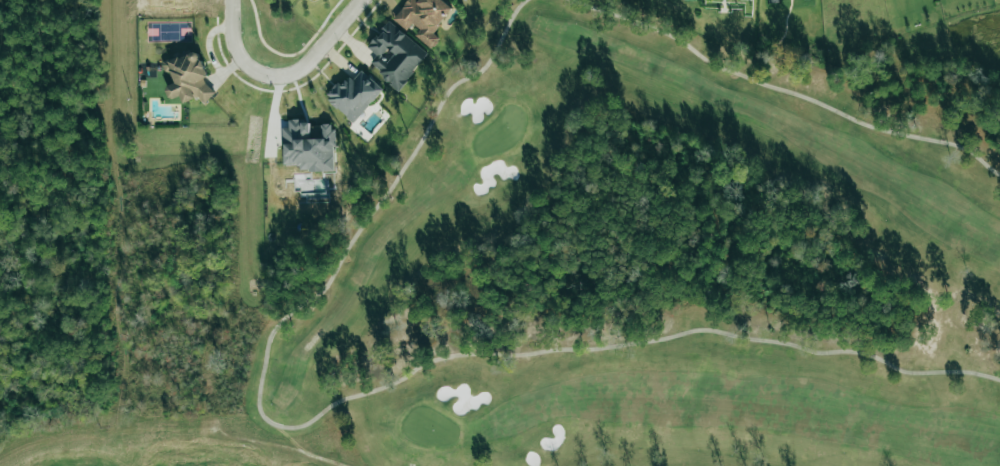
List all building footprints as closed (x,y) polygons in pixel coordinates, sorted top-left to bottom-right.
[(453,7),(442,0),(408,0),(393,20),(411,33),(411,34),(432,49),(440,38),(434,34),(453,7)] [(367,48),(376,55),(368,66),(400,90),(428,52),(387,22),(367,48)] [(213,97),(205,78),(209,77),(197,49),(162,65),(166,73),(170,71),(175,83),(164,87),(170,100),(180,96),(183,104),(199,97),(201,102),(213,97)] [(383,91),(362,70),(352,80),(347,76),(325,97),(351,123),(383,91)] [(334,171),(334,125),(310,126),(310,121),(288,121),(289,128),(282,128),(283,164),(298,164),(298,171),(334,171)]
